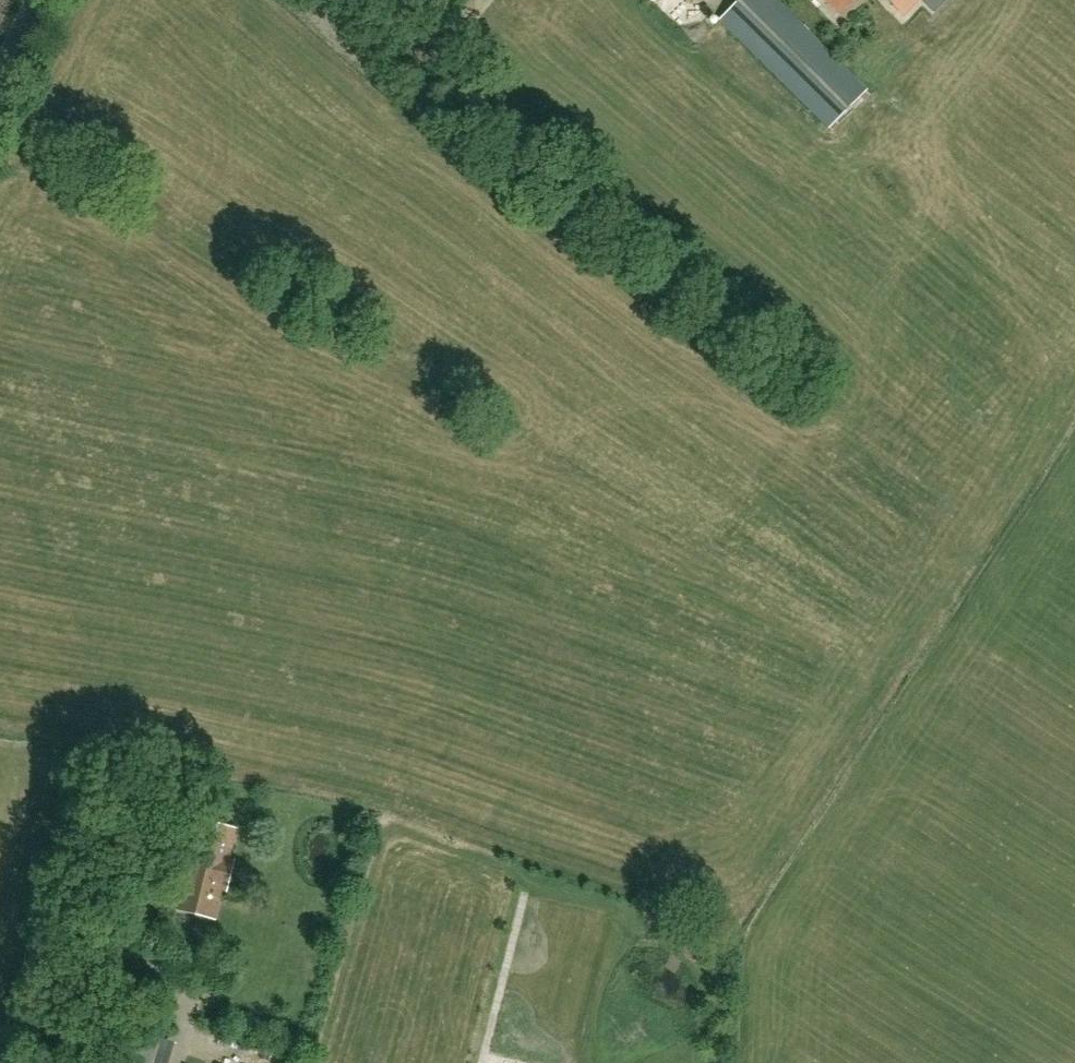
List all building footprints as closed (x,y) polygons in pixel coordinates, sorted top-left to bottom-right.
[(865,88),(776,0),(739,0),(720,19),(828,126),(865,88)] [(853,0),(827,0),(840,13),(853,0)] [(902,13),(915,0),(890,0),(902,13)] [(183,836),(170,891),(182,894),(179,909),(214,918),(221,888),(226,889),(233,861),(228,860),(236,830),(200,822),(196,839),(183,836)] [(225,1045),(227,1032),(206,1028),(203,1041),(225,1045)] [(167,1040),(128,1031),(120,1056),(124,1057),(123,1062),(160,1062),(167,1040)] [(227,1055),(240,1059),(245,1040),(232,1036),(227,1055)]
